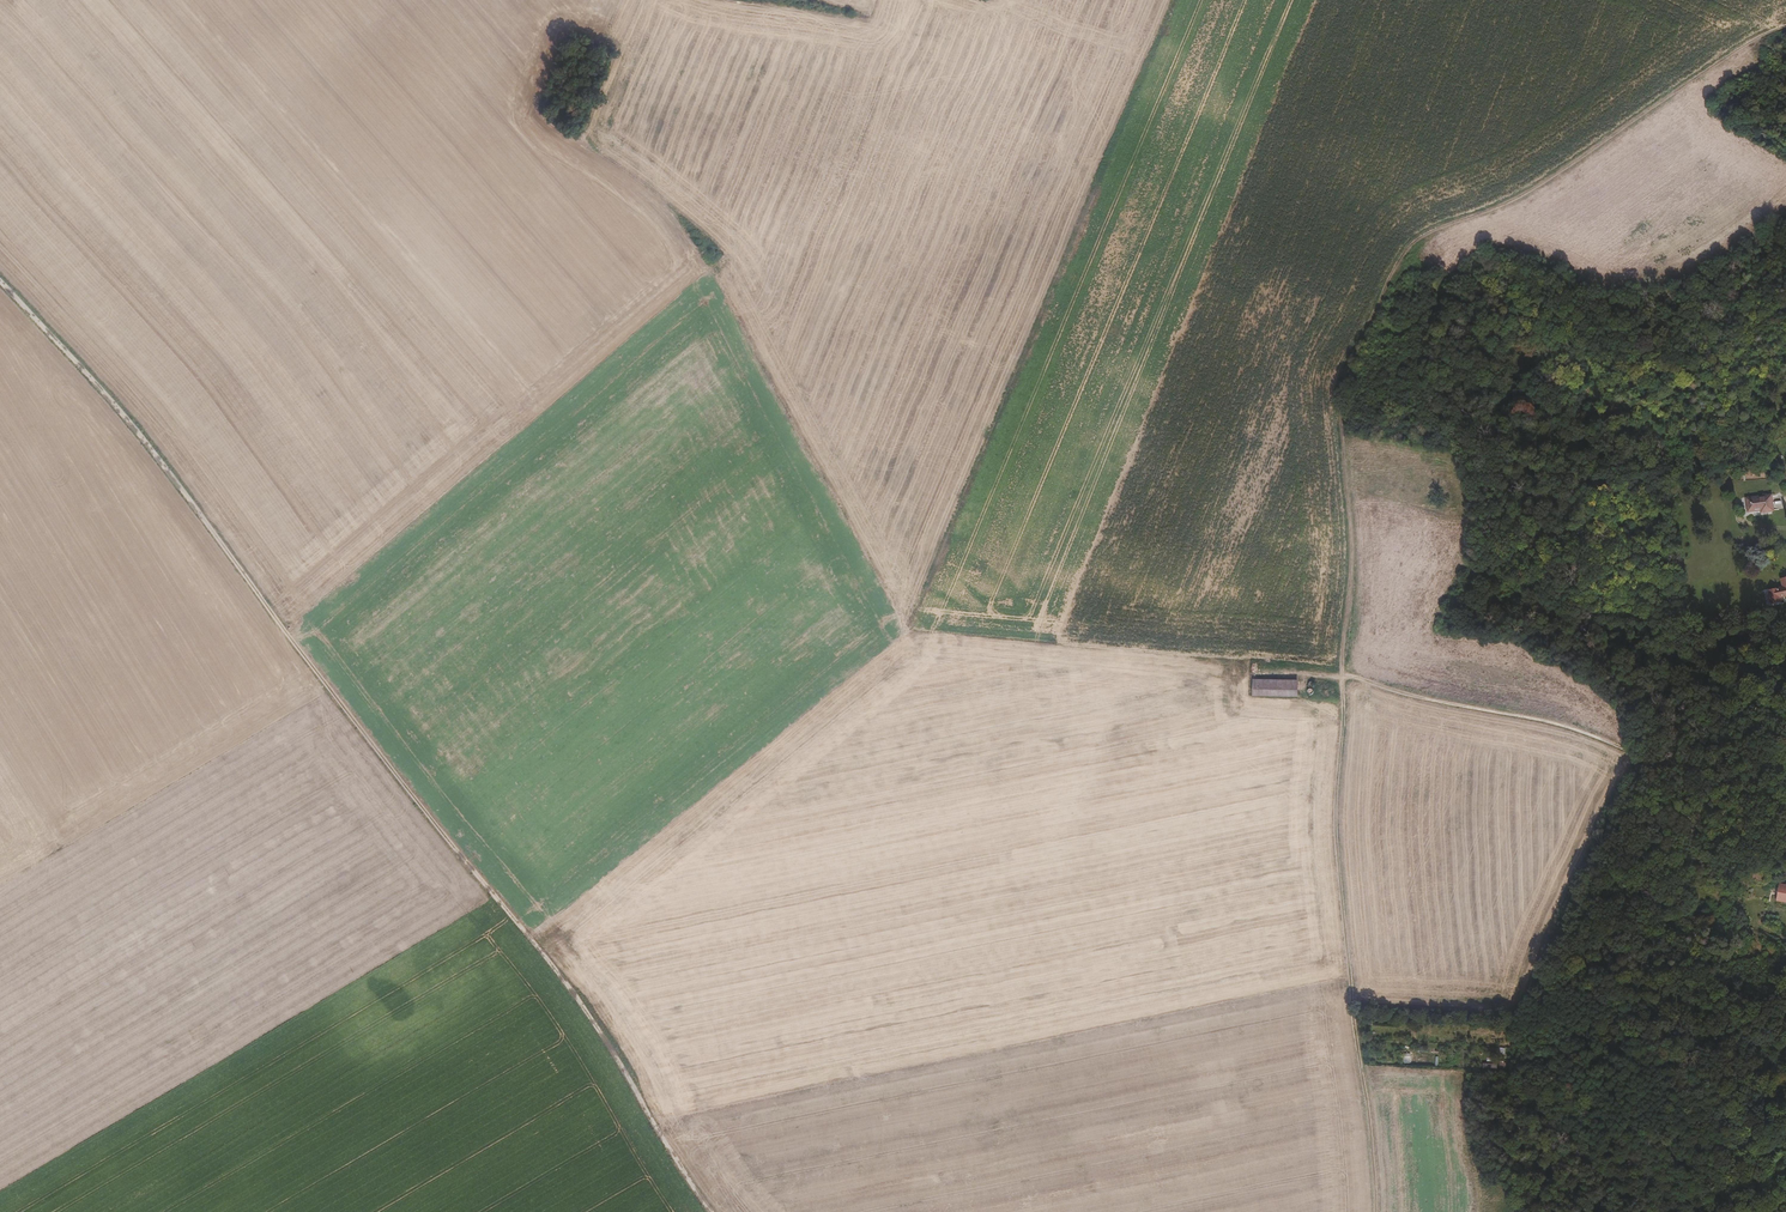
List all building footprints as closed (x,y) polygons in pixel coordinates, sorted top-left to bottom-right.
[(1773,511),(1771,497),(1759,499),(1759,498),(1747,500),(1749,513),(1762,511),(1762,513),(1773,511)] [(1777,588),(1778,596),(1785,595),(1785,586),(1777,588)] [(1299,692),(1299,680),(1253,680),(1253,691),(1299,692)] [(1779,883),(1776,900),(1785,902),(1785,885),(1779,883)]
